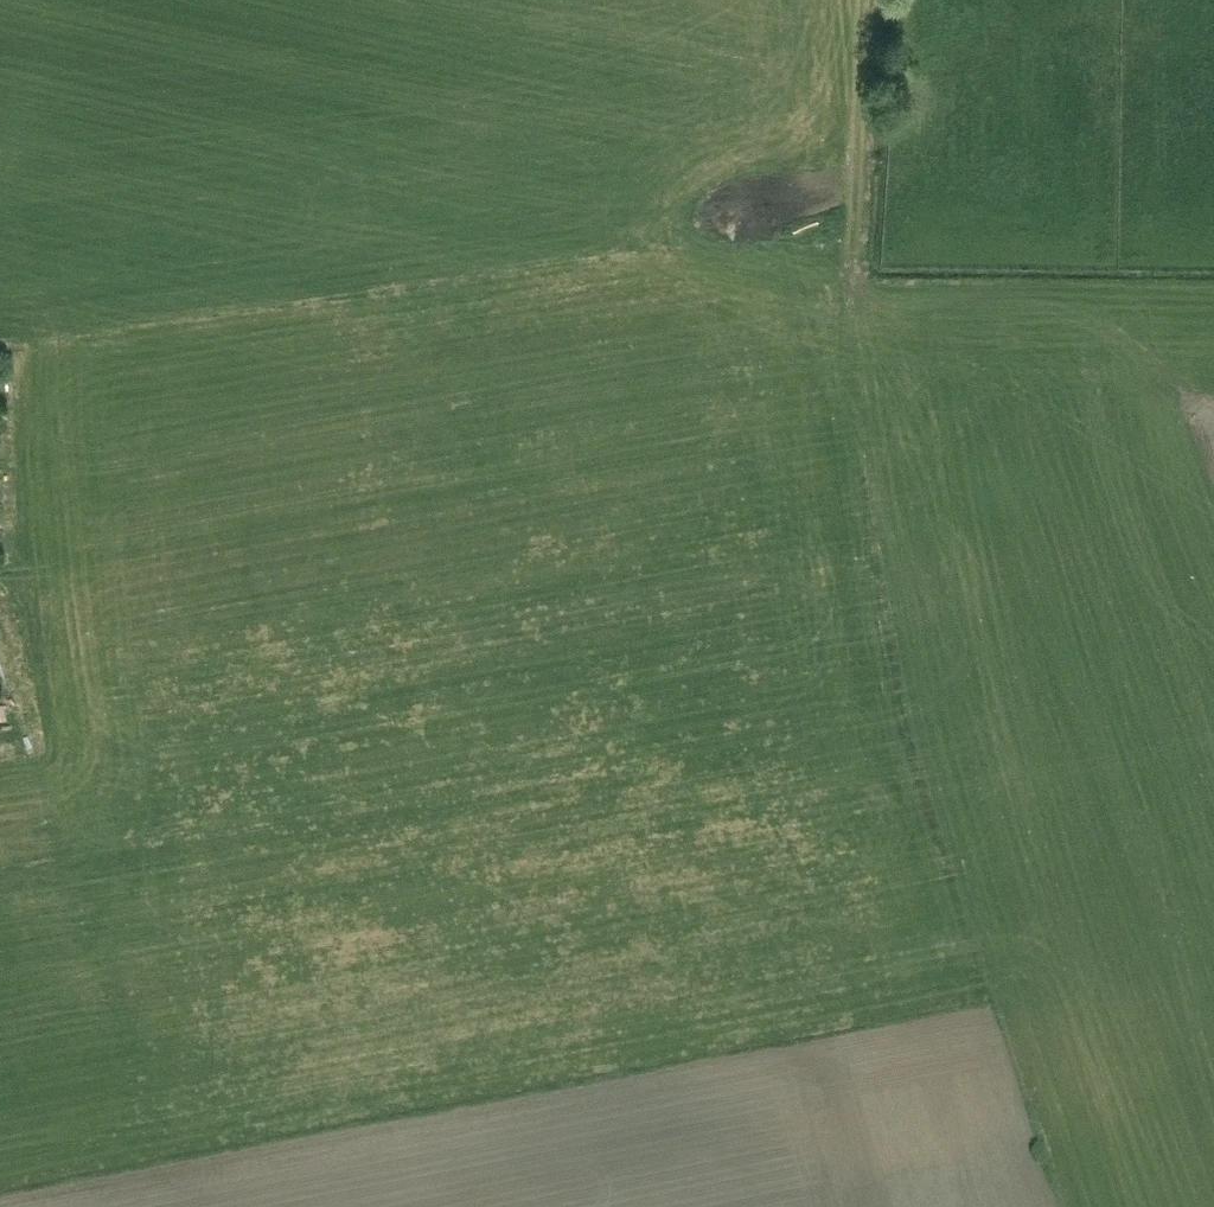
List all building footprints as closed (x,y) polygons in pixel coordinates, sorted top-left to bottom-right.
[(10,528),(11,513),(0,513),(0,528),(10,528)]
